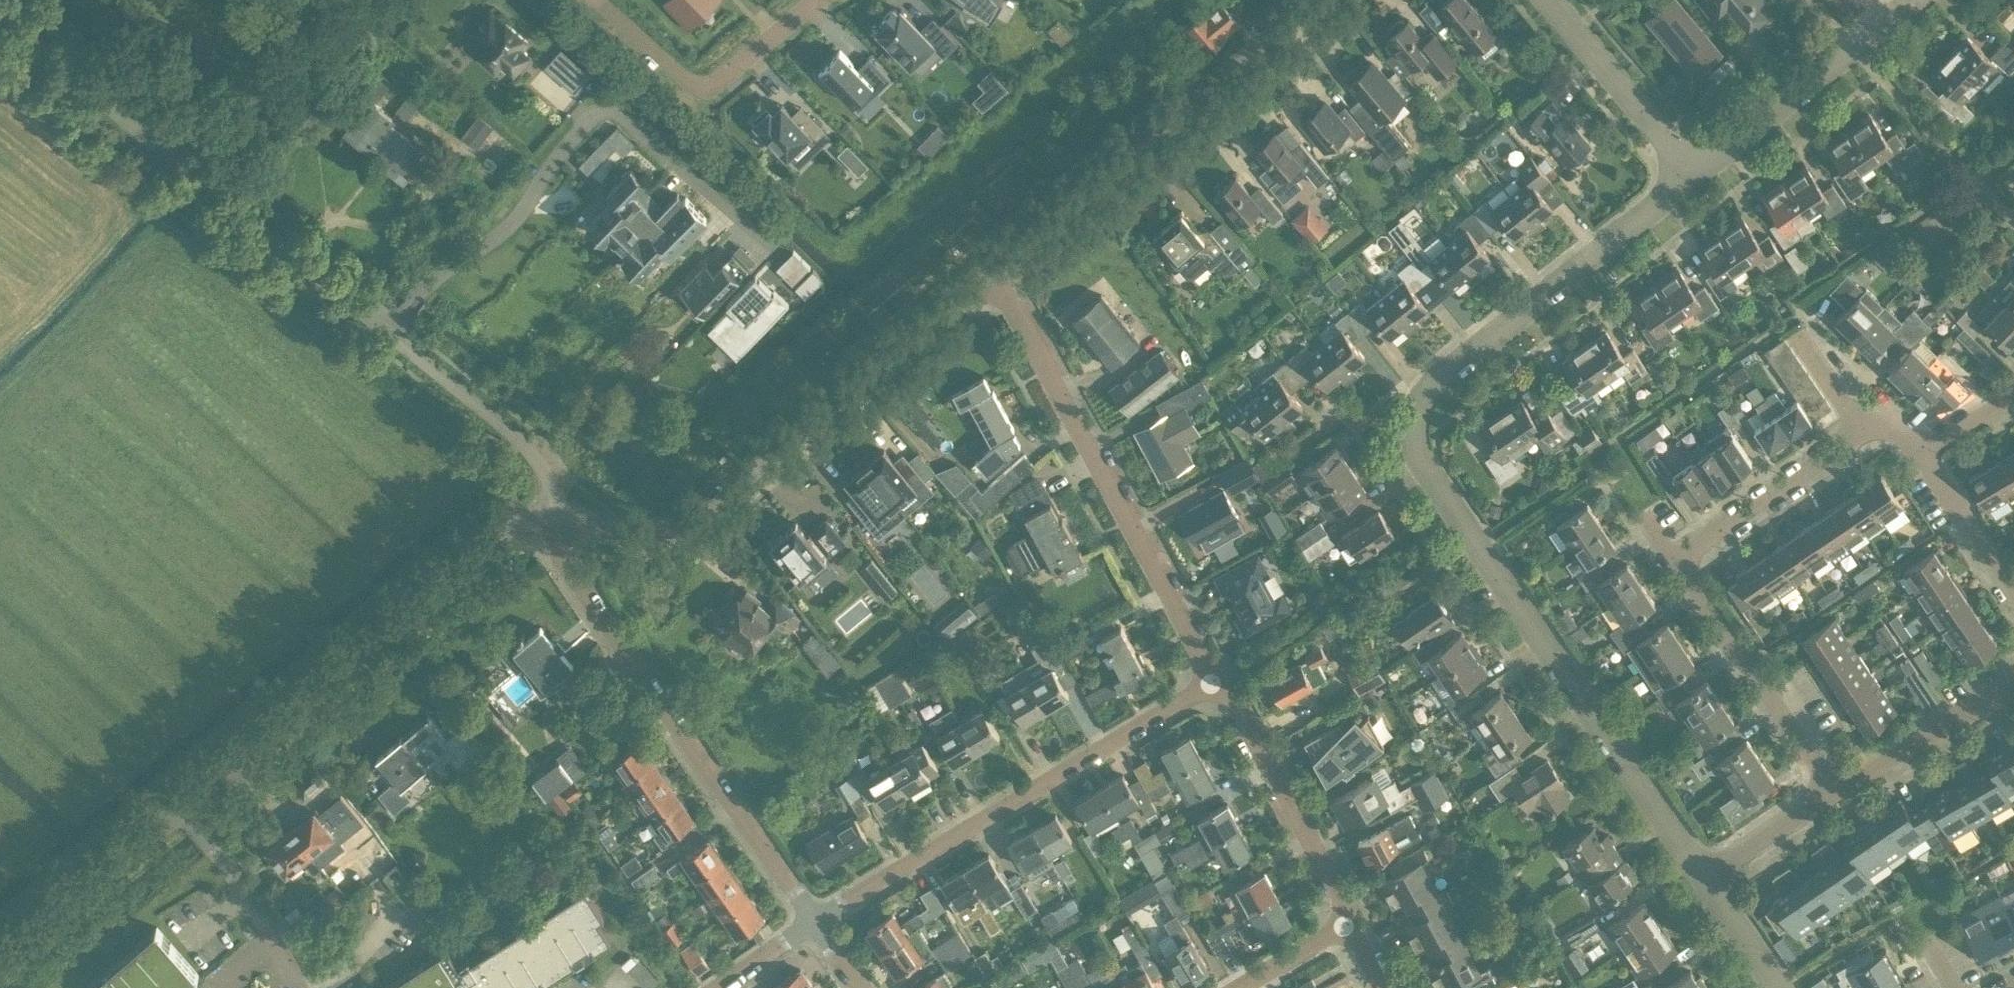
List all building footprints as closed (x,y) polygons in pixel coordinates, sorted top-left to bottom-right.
[(690,30),(721,0),(667,0),(664,3),(690,30)] [(961,4),(990,21),(1003,0),(964,0),(961,4)] [(1183,26),(1204,52),(1226,33),(1238,23),(1219,0),(1215,0),(1211,4),(1183,26)] [(1419,9),(1437,31),(1450,20),(1475,50),(1496,33),(1468,0),(1443,0),(1440,3),(1438,0),(1429,0),(1427,2),(1427,3),(1419,9)] [(1648,19),(1695,72),(1720,51),(1676,0),(1670,0),(1648,19)] [(1712,14),(1727,2),(1748,27),(1777,3),(1775,0),(1699,0),(1712,14)] [(944,54),(956,42),(933,18),(921,29),(901,8),(898,11),(894,6),(882,18),(886,22),(878,30),(911,65),(933,44),(944,54)] [(505,23),(490,10),(473,29),(488,42),(480,51),(496,64),(502,57),(514,68),(534,45),(506,21),(505,23)] [(955,10),(945,20),(959,34),(967,27),(960,13),(955,10)] [(1047,26),(1061,42),(1071,33),(1057,18),(1047,26)] [(1396,48),(1386,57),(1402,76),(1421,59),(1437,79),(1458,60),(1433,31),(1425,39),(1407,18),(1386,36),(1396,48)] [(1950,54),(1979,83),(1984,88),(2001,70),(2008,76),(2013,70),(2013,65),(2012,63),(2013,61),(2013,45),(2007,38),(1997,48),(1989,56),(1968,35),(1950,54)] [(840,49),(815,73),(829,88),(834,84),(859,109),(890,78),(869,56),(858,67),(840,49)] [(1727,52),(1706,70),(1714,80),(1736,62),(1727,52)] [(1979,83),(1950,54),(1931,73),(1947,88),(1931,104),(1948,122),(1956,114),(1964,121),(1973,111),(1962,100),(1979,83)] [(1372,61),(1348,80),(1360,95),(1349,105),(1392,157),(1408,144),(1384,116),(1404,99),(1372,61)] [(370,63),(357,81),(379,97),(392,80),(370,63)] [(574,91),(590,73),(579,64),(564,82),(574,91)] [(972,98),(983,109),(1009,88),(991,69),(978,81),(985,88),(972,98)] [(408,94),(395,111),(407,119),(420,102),(408,94)] [(384,150),(402,126),(393,119),(396,116),(371,96),(346,129),(369,147),(373,141),(384,150)] [(1325,99),(1301,119),(1326,149),(1348,130),(1354,138),(1364,129),(1345,106),(1336,113),(1325,99)] [(773,112),(770,109),(768,111),(766,108),(755,119),(757,121),(755,123),(787,156),(809,135),(816,142),(826,133),(806,112),(798,121),(781,104),(773,112)] [(1543,107),(1521,125),(1534,140),(1542,132),(1567,162),(1590,143),(1565,113),(1555,121),(1543,107)] [(477,112),(461,135),(498,162),(515,139),(477,112)] [(1848,127),(1872,162),(1885,153),(1896,171),(1923,153),(1915,139),(1906,145),(1897,131),(1886,137),(1870,113),(1848,127)] [(918,144),(929,156),(950,135),(939,124),(918,144)] [(411,133),(402,126),(384,150),(395,158),(387,168),(404,181),(411,171),(413,172),(433,145),(414,130),(411,133)] [(1872,162),(1848,127),(1827,141),(1845,168),(1835,175),(1850,198),(1868,186),(1858,171),(1872,162)] [(1275,130),(1254,148),(1271,168),(1262,176),(1283,201),(1302,184),(1297,179),(1306,171),(1317,185),(1329,175),(1300,140),(1291,149),(1275,130)] [(604,136),(592,148),(603,158),(614,146),(604,136)] [(838,153),(858,174),(868,165),(848,144),(838,153)] [(1510,192),(1539,228),(1545,224),(1539,216),(1552,206),(1554,204),(1544,192),(1554,184),(1536,160),(1529,153),(1516,164),(1521,170),(1514,176),(1520,183),(1510,192)] [(1805,165),(1785,179),(1808,214),(1821,205),(1828,216),(1847,204),(1832,183),(1823,190),(1805,165)] [(614,197),(589,222),(592,225),(592,229),(598,235),(602,234),(605,237),(608,234),(614,240),(613,243),(618,248),(622,248),(627,253),(625,256),(628,259),(627,263),(633,269),(637,269),(641,272),(665,247),(672,253),(707,217),(686,197),(684,199),(678,193),(657,215),(641,200),(649,192),(641,185),(645,181),(631,168),(630,170),(626,170),(622,174),(622,177),(608,192),(614,197)] [(1235,174),(1215,192),(1240,222),(1259,206),(1272,221),(1273,220),(1276,224),(1286,216),(1283,213),(1262,188),(1253,195),(1235,174)] [(1808,214),(1785,179),(1763,194),(1780,219),(1770,225),(1784,246),(1802,233),(1815,225),(1808,214)] [(1486,200),(1473,210),(1490,231),(1502,222),(1514,237),(1527,226),(1533,233),(1539,228),(1510,192),(1491,207),(1486,200)] [(1310,202),(1293,217),(1314,240),(1331,225),(1310,202)] [(1170,220),(1153,235),(1167,250),(1167,254),(1176,264),(1187,277),(1194,277),(1208,266),(1215,266),(1222,273),(1229,274),(1239,266),(1244,272),(1245,271),(1253,281),(1264,272),(1221,220),(1210,229),(1195,228),(1190,222),(1190,219),(1181,208),(1171,217),(1170,220)] [(1458,234),(1447,242),(1477,279),(1483,274),(1477,267),(1490,256),(1478,241),(1490,231),(1473,210),(1461,220),(1454,225),(1454,230),(1458,234)] [(1741,215),(1720,229),(1744,264),(1756,256),(1764,267),(1782,254),(1768,234),(1758,240),(1741,215)] [(1744,264),(1720,229),(1699,244),(1716,269),(1706,276),(1720,297),(1737,285),(1731,273),(1744,264)] [(1423,250),(1410,260),(1428,282),(1439,273),(1451,287),(1465,277),(1470,284),(1477,279),(1447,242),(1429,257),(1423,250)] [(707,262),(680,289),(704,313),(749,267),(733,251),(715,270),(707,262)] [(749,252),(743,258),(750,265),(756,259),(749,252)] [(1428,282),(1410,260),(1398,271),(1403,277),(1384,292),(1414,329),(1419,324),(1414,316),(1427,305),(1416,291),(1428,282)] [(1656,281),(1680,316),(1692,307),(1700,318),(1717,306),(1703,285),(1694,292),(1677,267),(1656,281)] [(813,268),(795,286),(806,296),(824,278),(813,268)] [(731,306),(710,328),(724,343),(731,336),(739,344),(771,311),(777,316),(789,304),(774,289),(757,272),(750,279),(727,302),(731,306)] [(2013,315),(2013,273),(2008,279),(2009,279),(1993,295),(2003,305),(2003,304),(2013,315)] [(1680,316),(1656,281),(1634,296),(1651,321),(1642,328),(1656,349),(1673,337),(1666,325),(1680,316)] [(1847,307),(1836,319),(1853,336),(1877,312),(1876,312),(1883,305),(1865,287),(1864,289),(1856,281),(1839,298),(1847,307)] [(1414,329),(1384,292),(1367,306),(1361,299),(1348,310),(1365,331),(1377,322),(1389,337),(1402,327),(1408,334),(1414,329)] [(1946,307),(1950,302),(1950,296),(1946,292),(1939,300),(1946,307)] [(1101,294),(1070,319),(1108,365),(1138,340),(1101,294)] [(1934,312),(1935,312),(1936,312),(1942,312),(1945,309),(1946,309),(1938,302),(1938,301),(1932,307),(1931,309),(1934,312)] [(2003,305),(1986,322),(2010,345),(2013,341),(2013,315),(2003,304),(2003,305)] [(1906,334),(1923,317),(1913,308),(1896,325),(1906,334)] [(1341,327),(1322,342),(1352,379),(1358,374),(1351,366),(1365,355),(1353,341),(1365,331),(1348,310),(1335,320),(1341,327)] [(1964,326),(1974,336),(1982,327),(1964,310),(1956,319),(1964,326)] [(1877,312),(1853,336),(1870,352),(1893,329),(1877,312)] [(1923,317),(1906,334),(1915,343),(1931,326),(1923,317)] [(1964,326),(1956,334),(1982,360),(1990,351),(1974,336),(1964,326)] [(1584,345),(1607,379),(1620,370),(1630,383),(1648,370),(1632,348),(1622,355),(1605,330),(1584,345)] [(1770,359),(1790,347),(1783,338),(1764,351),(1770,359)] [(1873,351),(1887,366),(1899,354),(1885,340),(1873,351)] [(1352,379),(1322,342),(1311,351),(1305,344),(1285,360),(1302,381),(1314,372),(1326,386),(1339,376),(1346,384),(1352,379)] [(1607,379),(1584,345),(1563,360),(1580,384),(1570,391),(1586,413),(1603,401),(1594,388),(1607,379)] [(1905,387),(1929,363),(1912,346),(1888,370),(1905,387)] [(1160,347),(1108,387),(1109,387),(1129,413),(1128,413),(1129,414),(1181,374),(1180,373),(1180,374),(1160,347)] [(1790,347),(1770,359),(1776,369),(1795,355),(1790,347)] [(1795,355),(1776,369),(1782,377),(1801,364),(1795,355)] [(1656,357),(1649,362),(1660,377),(1667,372),(1656,357)] [(1278,377),(1260,391),(1290,428),(1295,424),(1289,416),(1302,406),(1290,391),(1302,381),(1285,360),(1272,371),(1278,377)] [(1929,363),(1905,387),(1922,404),(1934,391),(1942,399),(1959,382),(1950,373),(1945,379),(1929,363)] [(1801,364),(1782,377),(1788,386),(1807,373),(1801,364)] [(1807,373),(1788,386),(1794,394),(1813,381),(1807,373)] [(984,374),(952,391),(961,406),(969,402),(992,443),(973,459),(986,474),(1021,445),(1013,431),(1015,429),(992,387),(991,387),(984,374)] [(1163,416),(1137,430),(1161,475),(1190,459),(1179,439),(1197,429),(1186,409),(1212,396),(1202,378),(1155,402),(1163,416)] [(1813,381),(1794,394),(1797,399),(1800,403),(1819,390),(1813,381)] [(1765,398),(1766,398),(1755,384),(1745,391),(1755,405),(1756,405),(1758,408),(1747,416),(1755,427),(1754,428),(1758,434),(1752,438),(1762,454),(1790,435),(1765,398)] [(1819,390),(1800,403),(1806,412),(1825,399),(1819,390)] [(1290,428),(1260,391),(1241,406),(1235,399),(1223,410),(1240,431),(1252,422),(1263,435),(1277,426),(1283,433),(1290,428)] [(1775,391),(1766,398),(1765,398),(1790,435),(1812,420),(1806,412),(1800,403),(1797,399),(1785,406),(1775,391)] [(1499,412),(1522,445),(1535,436),(1545,450),(1563,438),(1538,403),(1529,410),(1520,397),(1499,412)] [(1831,408),(1825,399),(1806,412),(1812,420),(1831,408)] [(1727,403),(1717,410),(1731,429),(1741,422),(1727,403)] [(1677,409),(1664,418),(1669,426),(1682,416),(1677,409)] [(1522,445),(1499,412),(1478,427),(1494,451),(1485,458),(1501,480),(1518,468),(1508,455),(1522,445)] [(1589,421),(1576,429),(1590,449),(1603,440),(1589,421)] [(1732,433),(1712,447),(1730,475),(1751,461),(1732,433)] [(1579,436),(1572,441),(1581,454),(1589,449),(1579,436)] [(1730,475),(1712,447),(1707,440),(1687,453),(1692,460),(1711,488),(1730,475)] [(1317,490),(1350,467),(1336,445),(1297,471),(1303,479),(1308,477),(1317,490)] [(872,459),(865,464),(906,513),(934,490),(908,459),(899,467),(886,451),(884,449),(882,451),(872,459)] [(1645,458),(1658,477),(1669,470),(1656,451),(1646,458),(1645,458)] [(964,471),(948,485),(975,516),(1034,464),(1025,453),(982,490),(978,486),(978,487),(964,471)] [(1989,465),(2008,497),(2013,493),(2013,464),(2008,454),(1989,465)] [(1258,476),(1257,475),(1247,457),(1221,472),(1227,482),(1232,491),(1258,476)] [(1261,457),(1253,462),(1252,463),(1258,474),(1262,480),(1273,472),(1261,457)] [(1692,460),(1672,473),(1691,501),(1711,488),(1692,460)] [(1273,472),(1262,480),(1270,493),(1297,476),(1287,463),(1273,472)] [(878,537),(906,513),(865,464),(859,470),(849,478),(847,480),(862,497),(852,505),(878,537)] [(2008,497),(1989,465),(1969,476),(1988,508),(2008,497)] [(1365,489),(1350,467),(1317,490),(1326,504),(1322,507),(1327,515),(1365,489)] [(1882,518),(1883,518),(1901,506),(1881,475),(1862,488),(1882,518)] [(1010,549),(1005,552),(1016,571),(1020,569),(1022,573),(1029,569),(1031,571),(1048,562),(1053,571),(1083,555),(1063,516),(1060,517),(1043,486),(1029,493),(1024,484),(1008,492),(1030,530),(1014,539),(1015,542),(1008,546),(1010,549)] [(1862,488),(1844,500),(1864,531),(1865,530),(1869,535),(1887,523),(1883,518),(1882,518),(1862,488)] [(1223,489),(1180,513),(1195,539),(1238,515),(1223,489)] [(1844,500),(1826,512),(1846,543),(1864,531),(1844,500)] [(1261,512),(1273,535),(1288,527),(1276,504),(1261,512)] [(1570,543),(1600,522),(1588,504),(1571,515),(1566,508),(1553,517),(1570,543)] [(1378,509),(1340,535),(1346,544),(1351,541),(1360,555),(1394,532),(1378,509)] [(1846,543),(1826,512),(1807,524),(1828,555),(1846,543)] [(796,521),(795,522),(788,528),(787,530),(781,534),(780,535),(771,542),(773,543),(806,583),(830,563),(823,555),(827,551),(828,552),(845,539),(827,517),(810,531),(811,531),(807,535),(796,521)] [(1300,547),(1326,529),(1320,520),(1294,537),(1300,547)] [(1600,522),(1570,543),(1578,554),(1565,562),(1573,572),(1575,571),(1581,579),(1604,564),(1597,554),(1614,542),(1600,522)] [(1828,555),(1807,524),(1790,536),(1810,567),(1828,555)] [(1326,529),(1300,547),(1308,559),(1334,542),(1326,529)] [(1909,535),(1898,542),(1904,551),(1915,544),(1909,535)] [(1790,536),(1772,548),(1793,578),(1810,567),(1790,536)] [(1904,551),(1898,542),(1889,549),(1895,557),(1904,551)] [(1772,548),(1754,560),(1775,591),(1793,578),(1772,548)] [(1916,589),(1947,569),(1934,550),(1904,571),(1916,589)] [(1257,554),(1215,577),(1223,591),(1229,588),(1243,614),(1236,618),(1245,632),(1288,608),(1280,593),(1273,597),(1260,572),(1266,569),(1257,554)] [(1775,591),(1754,560),(1736,572),(1740,578),(1728,587),(1742,608),(1755,600),(1756,603),(1775,591)] [(1863,567),(1868,575),(1880,568),(1874,560),(1863,567)] [(1604,564),(1581,579),(1600,608),(1640,581),(1627,562),(1610,573),(1604,564)] [(882,597),(891,590),(870,563),(861,570),(882,597)] [(1868,575),(1863,567),(1853,574),(1859,582),(1868,575)] [(1958,586),(1947,569),(1916,589),(1928,606),(1958,586)] [(1863,585),(1869,594),(1879,587),(1873,578),(1863,585)] [(1654,602),(1640,581),(1600,608),(1601,609),(1611,603),(1623,621),(1610,630),(1617,640),(1644,622),(1638,613),(1654,602)] [(1827,591),(1832,600),(1844,592),(1838,584),(1827,591)] [(1869,594),(1863,585),(1853,592),(1859,601),(1869,594)] [(1958,586),(1928,606),(1941,624),(1971,604),(1958,586)] [(728,622),(721,630),(746,649),(759,634),(761,636),(777,615),(791,627),(800,616),(776,598),(768,607),(745,589),(723,618),(728,622)] [(1832,600),(1827,591),(1817,598),(1823,606),(1832,600)] [(1435,593),(1393,621),(1409,644),(1426,632),(1429,637),(1454,621),(1435,593)] [(1984,622),(1971,604),(1941,624),(1953,642),(1984,622)] [(1791,615),(1797,624),(1808,616),(1802,608),(1791,615)] [(1347,610),(1322,626),(1330,638),(1343,630),(1352,645),(1364,637),(1347,610)] [(1895,628),(1903,623),(1896,613),(1888,618),(1895,628)] [(1797,624),(1791,615),(1781,622),(1787,630),(1797,624)] [(1815,656),(1846,636),(1834,617),(1803,638),(1815,656)] [(1644,622),(1617,640),(1625,651),(1627,649),(1641,668),(1681,641),(1667,621),(1651,632),(1644,622)] [(1882,637),(1891,631),(1884,621),(1875,627),(1882,637)] [(1075,622),(1052,635),(1059,645),(1082,633),(1075,622)] [(1996,640),(1984,622),(1953,642),(1966,661),(1996,640)] [(1911,633),(1903,623),(1895,628),(1903,639),(1911,633)] [(510,641),(499,651),(516,670),(522,665),(541,695),(566,680),(561,673),(572,664),(539,625),(515,646),(510,641)] [(965,626),(956,631),(971,658),(981,652),(965,626)] [(1121,674),(1085,693),(1091,706),(1121,690),(1148,676),(1121,626),(1102,636),(1121,674)] [(971,658),(956,631),(943,639),(959,665),(971,658)] [(1891,631),(1882,637),(1889,648),(1898,642),(1891,631)] [(1441,673),(1475,650),(1462,632),(1439,647),(1432,637),(1413,651),(1420,661),(1429,655),(1441,673)] [(814,633),(802,642),(827,675),(840,665),(814,633)] [(1088,645),(1082,633),(1059,645),(1066,656),(1088,645)] [(1059,645),(1052,635),(1031,647),(1044,670),(1030,678),(1047,707),(1048,706),(1049,707),(1059,701),(1058,700),(1069,693),(1064,686),(1078,679),(1066,657),(1066,656),(1059,645)] [(1846,636),(1815,656),(1827,674),(1858,653),(1846,636)] [(1681,641),(1641,668),(1654,687),(1660,697),(1683,681),(1677,671),(1694,660),(1681,641)] [(1300,662),(1270,678),(1283,702),(1328,678),(1319,662),(1328,657),(1320,643),(1305,652),(1308,657),(1300,662)] [(1928,659),(1921,648),(1913,654),(1920,665),(1928,659)] [(1475,650),(1441,673),(1452,690),(1443,696),(1450,707),(1470,693),(1464,684),(1487,669),(1475,650)] [(1871,671),(1858,653),(1827,674),(1840,692),(1871,671)] [(1372,656),(1346,671),(1360,694),(1386,679),(1372,656)] [(1907,674),(1915,668),(1908,657),(1900,663),(1906,673),(1907,674)] [(1928,659),(1920,665),(1933,684),(1944,677),(1930,657),(1928,659)] [(1907,674),(1906,673),(1903,676),(1926,710),(1938,702),(1915,668),(1907,674)] [(897,669),(887,675),(902,700),(912,693),(897,669)] [(1871,671),(1840,692),(1852,710),(1883,689),(1871,671)] [(902,700),(887,675),(875,682),(889,707),(902,700)] [(1047,707),(1030,678),(1007,692),(1024,720),(1027,719),(1028,720),(1038,714),(1037,713),(1047,707)] [(1683,681),(1660,697),(1662,700),(1658,702),(1663,710),(1667,708),(1672,715),(1677,716),(1684,711),(1690,720),(1720,699),(1706,679),(1690,690),(1683,681)] [(1883,689),(1852,710),(1865,729),(1896,708),(1883,689)] [(1485,732),(1516,712),(1501,691),(1485,702),(1477,691),(1451,708),(1466,729),(1478,721),(1485,732)] [(1720,699),(1690,720),(1703,739),(1693,747),(1700,756),(1700,757),(1724,740),(1717,730),(1733,719),(1720,699)] [(961,719),(978,747),(979,747),(980,748),(991,742),(990,741),(999,735),(982,706),(961,719)] [(1516,712),(1485,732),(1494,745),(1481,753),(1496,774),(1521,757),(1513,745),(1530,733),(1516,712)] [(402,736),(426,764),(447,746),(462,765),(483,747),(467,729),(452,741),(429,714),(402,736)] [(1338,722),(1305,742),(1326,780),(1343,768),(1344,771),(1383,743),(1368,715),(1362,722),(1355,715),(1343,727),(1338,722)] [(978,747),(961,719),(937,733),(955,762),(957,760),(958,761),(969,755),(968,754),(978,747)] [(1163,749),(1170,763),(1176,773),(1203,758),(1189,734),(1163,749)] [(426,764),(402,736),(401,735),(375,756),(377,758),(372,762),(390,783),(378,793),(393,811),(409,797),(400,786),(426,765),(425,764),(426,764)] [(891,761),(908,789),(909,788),(911,790),(921,784),(920,782),(930,776),(940,771),(922,741),(913,747),(907,738),(896,745),(902,754),(891,761)] [(626,779),(653,760),(639,739),(612,758),(626,779)] [(1700,757),(1700,756),(1692,762),(1701,775),(1702,776),(1710,771),(1721,772),(1724,770),(1730,779),(1760,758),(1746,739),(1730,749),(1724,740),(1700,757)] [(851,774),(863,768),(848,743),(836,750),(851,774)] [(2007,745),(1985,758),(1990,766),(1992,765),(2007,793),(2013,789),(2013,757),(2007,745)] [(1203,758),(1176,773),(1181,782),(1188,796),(1215,781),(1203,758)] [(1760,758),(1730,779),(1738,791),(1720,804),(1724,810),(1731,820),(1763,799),(1757,790),(1774,778),(1760,758)] [(557,759),(532,779),(547,798),(572,778),(557,759)] [(1145,759),(1134,766),(1141,776),(1139,777),(1147,789),(1158,783),(1152,773),(1145,759)] [(1515,763),(1489,781),(1500,798),(1516,787),(1529,806),(1537,800),(1541,802),(1546,811),(1568,796),(1561,785),(1564,783),(1548,759),(1523,776),(1515,763)] [(667,779),(653,760),(626,779),(640,798),(667,779)] [(899,796),(898,795),(908,789),(891,761),(868,774),(880,794),(885,802),(888,801),(889,802),(899,796)] [(1992,765),(1990,766),(1971,777),(1992,813),(2013,802),(2007,793),(1992,765)] [(1415,795),(1442,781),(1435,769),(1409,784),(1415,795)] [(1122,773),(1100,787),(1115,813),(1138,800),(1147,815),(1156,810),(1151,800),(1152,799),(1147,789),(1139,777),(1129,783),(1122,773)] [(1372,775),(1333,797),(1345,819),(1399,790),(1393,780),(1379,787),(1372,775)] [(572,797),(583,789),(574,777),(563,786),(572,797)] [(1992,813),(1971,777),(1951,788),(1972,824),(1992,813)] [(640,798),(632,803),(638,812),(646,807),(654,818),(681,799),(667,779),(640,798)] [(1158,783),(1147,789),(1152,799),(1171,789),(1170,788),(1165,779),(1158,783)] [(1450,796),(1442,781),(1415,795),(1423,810),(1450,796)] [(1115,813),(1100,787),(1077,800),(1093,827),(1115,813)] [(1972,824),(1951,788),(1931,800),(1939,815),(1930,820),(1947,847),(1956,842),(1952,836),(1972,824)] [(871,807),(866,799),(864,801),(857,789),(849,795),(851,798),(850,799),(861,818),(871,812),(869,808),(871,807)] [(560,790),(548,798),(561,816),(573,807),(560,790)] [(327,808),(349,832),(362,821),(340,796),(327,808)] [(695,818),(681,799),(654,818),(662,830),(654,836),(663,848),(673,840),(670,836),(695,818)] [(1903,800),(1883,813),(1907,848),(1926,835),(1938,852),(1947,847),(1930,820),(1921,826),(1903,800)] [(605,823),(604,823),(590,803),(580,811),(594,831),(596,829),(605,823)] [(1186,857),(1240,826),(1228,804),(1201,818),(1208,832),(1170,852),(1176,862),(1186,857)] [(290,829),(321,866),(329,859),(319,847),(321,846),(320,844),(333,833),(314,810),(290,829)] [(1056,813),(1034,826),(1049,852),(1071,839),(1056,813)] [(1386,825),(1358,841),(1369,863),(1421,835),(1410,813),(1386,825)] [(1907,848),(1883,813),(1864,826),(1888,861),(1907,848)] [(852,815),(808,841),(823,867),(868,841),(852,815)] [(1130,817),(1121,822),(1129,836),(1138,830),(1130,817)] [(605,823),(596,829),(610,849),(620,841),(613,832),(615,830),(608,820),(604,823),(605,823)] [(1121,822),(1111,828),(1119,841),(1129,836),(1121,822)] [(1583,874),(1617,851),(1610,841),(1612,840),(1607,833),(1600,837),(1592,825),(1563,844),(1583,874)] [(1049,852),(1034,826),(1011,840),(1026,866),(1038,859),(1052,882),(1072,869),(1063,856),(1055,862),(1049,853),(1049,852)] [(1240,826),(1186,857),(1190,866),(1219,851),(1226,865),(1253,851),(1240,826)] [(1888,861),(1864,826),(1844,840),(1850,848),(1849,848),(1850,848),(1851,848),(1867,873),(1869,873),(1888,861)] [(321,866),(290,829),(267,847),(287,871),(300,860),(302,862),(305,860),(314,871),(321,866)] [(1155,844),(1161,840),(1155,830),(1149,834),(1137,840),(1134,842),(1134,843),(1140,853),(1154,879),(1166,871),(1165,868),(1167,867),(1155,844)] [(1831,836),(1811,848),(1819,862),(1839,850),(1831,836)] [(697,877),(723,858),(709,838),(685,855),(684,854),(667,866),(673,875),(688,864),(697,877)] [(1415,919),(1443,904),(1452,899),(1445,887),(1436,892),(1418,859),(1427,854),(1422,845),(1395,860),(1401,870),(1380,881),(1393,904),(1404,898),(1414,918),(1415,919)] [(1850,848),(1849,848),(1831,861),(1854,895),(1875,881),(1869,873),(1867,873),(1851,848),(1850,848)] [(1617,851),(1583,874),(1603,902),(1631,883),(1622,870),(1629,866),(1625,859),(1623,860),(1617,851)] [(990,852),(966,867),(992,908),(1013,895),(1014,895),(1010,889),(1004,879),(1005,878),(990,852)] [(636,853),(621,864),(628,874),(643,864),(636,853)] [(723,858),(697,877),(710,895),(700,902),(683,914),(684,915),(737,878),(723,858)] [(1831,861),(1812,874),(1835,908),(1854,895),(1831,861)] [(653,864),(631,879),(640,891),(661,875),(653,864)] [(1779,886),(1800,877),(1794,864),(1773,873),(1779,886)] [(966,867),(943,880),(959,906),(958,906),(966,918),(978,910),(985,921),(996,915),(992,908),(966,867)] [(1172,881),(1166,871),(1154,879),(1160,889),(1172,881)] [(1228,923),(1278,896),(1265,872),(1238,886),(1237,886),(1229,891),(1236,904),(1221,912),(1227,922),(1228,923)] [(1812,874),(1793,887),(1817,921),(1835,908),(1812,874)] [(750,897),(737,878),(684,915),(687,919),(695,913),(697,915),(715,903),(724,916),(750,897)] [(1159,889),(1174,915),(1175,914),(1176,915),(1177,914),(1189,907),(1185,901),(1173,881),(1172,881),(1160,889),(1159,889)] [(1013,895),(1026,916),(1038,909),(1021,882),(1010,889),(1014,895),(1013,895)] [(918,912),(925,921),(945,908),(946,906),(931,885),(919,894),(927,906),(918,912)] [(335,886),(305,909),(314,921),(344,897),(335,886)] [(547,984),(546,982),(574,963),(576,965),(597,951),(596,949),(611,939),(599,920),(604,916),(585,886),(460,968),(448,949),(427,963),(426,960),(398,979),(399,981),(388,987),(541,987),(547,984)] [(1817,921),(1793,887),(1773,901),(1797,935),(1817,921)] [(1192,911),(1214,898),(1208,888),(1185,901),(1192,911)] [(1908,891),(1887,902),(1893,911),(1914,900),(1908,891)] [(1979,904),(2004,952),(2013,947),(2013,920),(2004,901),(2000,893),(1979,904)] [(1074,894),(1043,913),(1054,931),(1085,913),(1074,894)] [(1228,923),(1227,922),(1205,935),(1219,958),(1238,947),(1230,933),(1242,926),(1251,940),(1290,918),(1278,896),(1228,923)] [(2004,901),(2013,920),(2013,896),(2004,901)] [(750,897),(724,916),(738,935),(764,917),(750,897)] [(1626,947),(1660,925),(1644,902),(1606,927),(1612,935),(1616,932),(1626,947)] [(1415,919),(1414,918),(1404,924),(1417,947),(1427,942),(1432,951),(1460,936),(1443,904),(1415,919)] [(2004,952),(1979,904),(1958,915),(1962,923),(1981,959),(1990,954),(1993,958),(2004,952)] [(892,911),(867,928),(882,950),(917,926),(925,921),(918,912),(918,911),(900,923),(892,911)] [(662,930),(675,921),(674,920),(672,922),(672,921),(671,922),(665,912),(655,919),(662,929),(661,929),(662,930)] [(1171,930),(1158,938),(1184,981),(1208,966),(1183,923),(1181,924),(1176,915),(1175,914),(1174,915),(1165,920),(1166,921),(1171,930)] [(1594,915),(1564,933),(1571,944),(1601,926),(1594,915)] [(685,936),(675,921),(662,930),(672,945),(685,936)] [(1145,968),(1153,980),(1163,974),(1131,921),(1122,926),(1123,929),(1121,931),(1140,961),(1129,968),(1125,961),(1114,968),(1116,971),(1107,977),(1113,987),(1124,981),(1145,968)] [(1660,925),(1626,947),(1637,962),(1632,965),(1637,973),(1675,947),(1660,925)] [(196,984),(194,985),(192,982),(200,975),(159,926),(91,983),(95,987),(200,987),(196,984)] [(917,926),(882,950),(889,960),(886,962),(892,972),(896,970),(897,972),(921,955),(925,960),(935,953),(932,948),(932,947),(924,936),(918,927),(917,926)] [(932,947),(932,948),(935,953),(939,959),(966,941),(958,929),(932,947)] [(1432,951),(1437,959),(1427,965),(1439,987),(1442,987),(1451,983),(1453,987),(1466,987),(1492,974),(1492,975),(1499,971),(1499,970),(1494,962),(1478,969),(1460,936),(1432,951)] [(947,970),(973,951),(966,941),(939,959),(947,970)] [(694,943),(683,951),(697,971),(709,963),(694,943)] [(1906,982),(1886,947),(1846,971),(1856,987),(1896,987),(1906,982)] [(985,949),(974,957),(988,980),(1000,973),(985,949)] [(1077,957),(1067,963),(1082,987),(1098,987),(1095,984),(1078,956),(1077,957)] [(1499,970),(1499,971),(1492,975),(1499,987),(1505,987),(1526,977),(1517,961),(1499,970)] [(1069,987),(1082,987),(1067,963),(1057,969),(1069,987)] [(800,968),(773,987),(814,987),(800,968)] [(1153,980),(1145,968),(1124,981),(1128,987),(1158,987),(1153,980)] [(1703,987),(1707,984),(1700,974),(1696,977),(1691,969),(1663,987),(1703,987)] [(952,985),(943,970),(936,975),(936,976),(917,987),(947,987),(952,985)] [(1640,987),(1633,977),(1614,987),(1640,987)] [(1312,978),(1294,987),(1317,987),(1312,978)] [(1640,987),(1659,987),(1653,980),(1640,987)]
